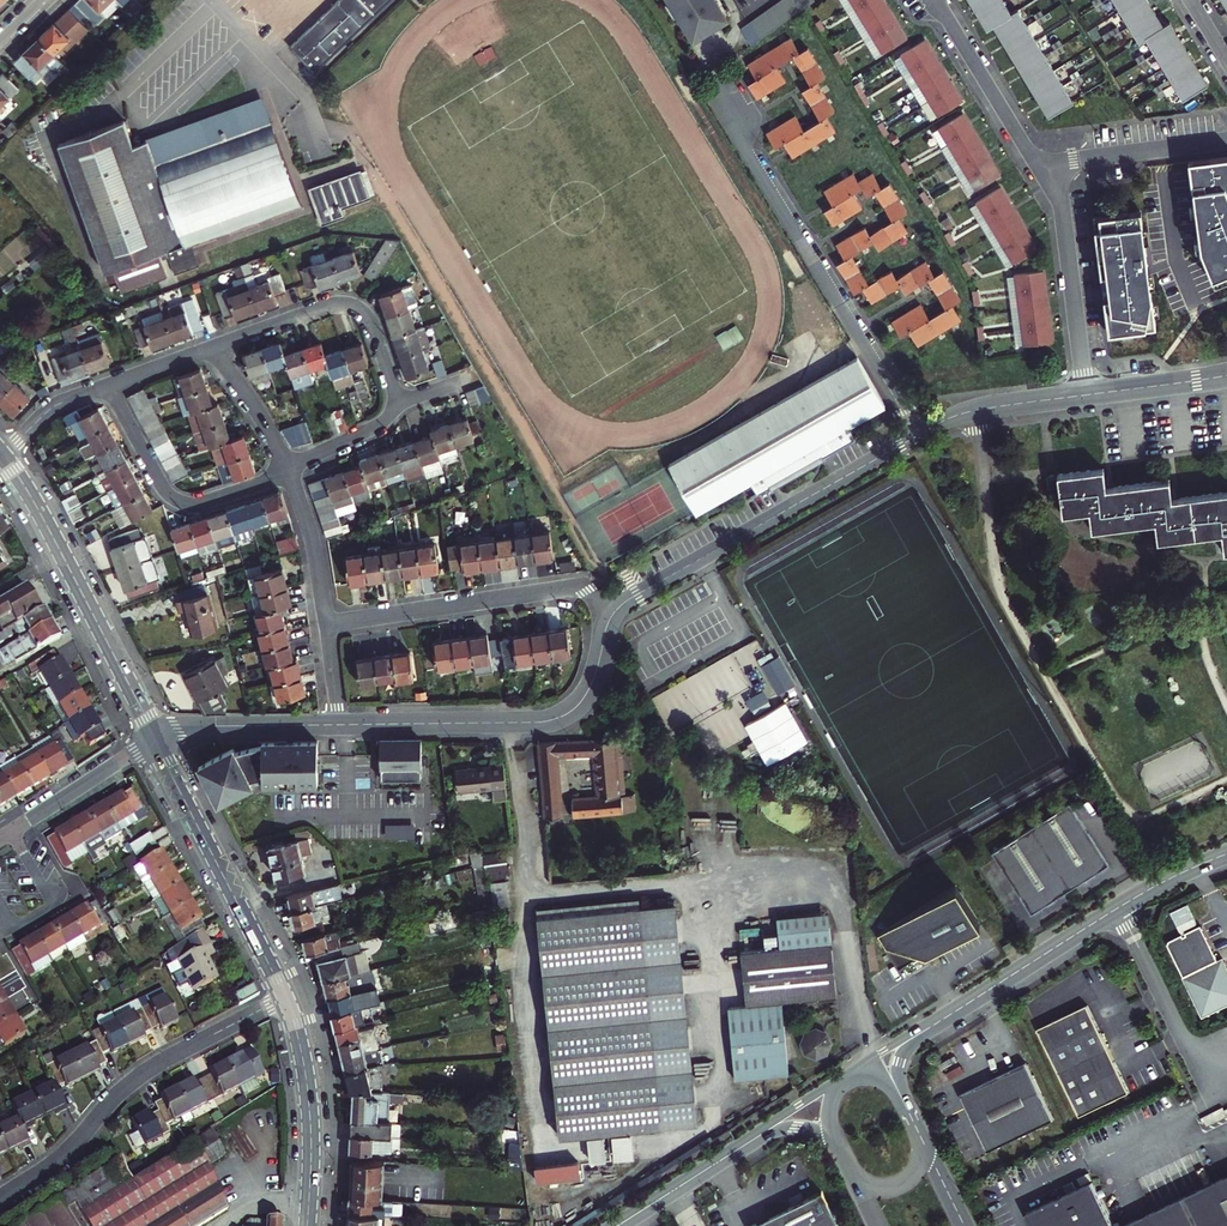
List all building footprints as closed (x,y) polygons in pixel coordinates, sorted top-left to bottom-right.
[(104,16),(100,12),(113,0),(77,0),(74,3),(95,25),(104,16)] [(104,16),(120,2),(118,0),(113,0),(100,12),(104,16)] [(389,0),(338,0),(289,47),(314,73),(389,0)] [(685,38),(723,15),(714,0),(662,0),(685,38)] [(755,39),(810,0),(776,0),(753,17),(746,21),(755,39)] [(882,52),(905,39),(882,0),(851,0),(882,52)] [(984,26),(989,22),(1047,116),(1069,102),(1012,9),(1006,13),(998,0),(968,0),(984,26)] [(1089,2),(1094,10),(1101,6),(1097,0),(1092,0),(1089,2)] [(1137,39),(1144,35),(1181,96),(1205,82),(1168,20),(1161,24),(1146,0),(1113,0),(1137,39)] [(135,18),(145,8),(139,2),(129,11),(135,18)] [(38,38),(54,55),(62,48),(66,52),(88,32),(68,10),(38,38)] [(1037,10),(1030,14),(1036,23),(1043,19),(1037,10)] [(135,18),(129,11),(124,15),(131,22),(135,18)] [(818,18),(813,21),(820,32),(825,30),(818,18)] [(1114,27),(1108,31),(1113,40),(1119,36),(1114,27)] [(752,77),(744,82),(753,97),(783,79),(774,64),(790,54),(808,83),(799,89),(817,119),(799,130),(790,115),(761,133),(770,147),(779,142),(788,157),(833,130),(823,114),(831,108),(814,79),(822,74),(804,45),(796,50),(787,35),(743,62),(752,77)] [(54,55),(38,38),(14,61),(34,82),(49,68),(55,73),(64,65),(54,55)] [(924,40),(901,54),(936,114),(960,101),(924,40)] [(1057,41),(1050,45),(1055,54),(1062,50),(1057,41)] [(832,52),(839,63),(843,60),(836,49),(832,52)] [(1141,53),(1133,58),(1139,67),(1147,62),(1141,53)] [(73,66),(68,70),(74,77),(79,72),(73,66)] [(0,74),(0,107),(21,87),(5,70),(0,74)] [(74,77),(68,70),(64,74),(70,81),(74,77)] [(1075,70),(1068,74),(1074,84),(1081,79),(1075,70)] [(1159,84),(1152,88),(1158,98),(1165,94),(1159,84)] [(856,92),(863,103),(868,100),(861,89),(856,92)] [(261,99),(250,104),(262,135),(273,131),(261,99)] [(250,104),(130,148),(165,252),(174,276),(197,267),(188,242),(293,203),(291,197),(296,195),(273,131),(262,135),(250,104)] [(961,114),(936,128),(973,190),(997,175),(961,114)] [(880,121),(875,124),(882,135),(887,132),(880,121)] [(15,122),(10,127),(16,133),(21,129),(15,122)] [(165,252),(130,148),(121,123),(56,147),(103,275),(109,273),(117,296),(165,279),(157,255),(165,252)] [(5,132),(11,139),(16,133),(10,127),(5,132)] [(1191,158),(1201,246),(1215,291),(1226,286),(1226,154),(1191,158)] [(904,161),(900,164),(906,174),(911,171),(904,161)] [(368,171),(361,173),(369,197),(377,194),(368,171)] [(341,207),(369,197),(361,173),(312,191),(324,223),(344,216),(341,207)] [(927,282),(944,310),(928,320),(919,306),(890,323),(899,338),(908,333),(916,347),(959,322),(951,307),(959,302),(942,273),(933,278),(924,263),(894,281),(889,273),(867,286),(850,256),(871,244),(876,251),(906,233),(898,219),(906,214),(888,184),(879,189),(871,175),(856,183),(851,174),(821,192),(830,206),(821,212),(830,226),(859,208),(850,194),(859,188),(865,197),(873,192),(891,223),(867,237),(862,228),(832,246),(841,261),(834,266),(851,295),(859,290),(868,305),(898,287),(904,296),(927,282)] [(997,189),(973,203),(1011,265),(1034,251),(997,189)] [(923,193),(919,196),(926,207),(931,204),(923,193)] [(1144,212),(1097,217),(1110,339),(1162,331),(1152,265),(1144,212)] [(948,234),(944,237),(951,248),(955,246),(948,234)] [(401,238),(389,237),(365,273),(375,281),(404,238),(401,238)] [(353,252),(334,259),(341,279),(360,272),(353,252)] [(320,286),(341,279),(334,259),(313,266),(319,284),(320,286)] [(967,265),(963,268),(969,279),(974,276),(967,265)] [(319,284),(313,266),(304,269),(311,287),(319,284)] [(1043,271),(1016,275),(1025,341),(1051,338),(1043,271)] [(248,286),(256,307),(277,299),(274,291),(285,287),(281,275),(248,286)] [(409,309),(420,305),(413,285),(383,295),(389,316),(409,309)] [(228,288),(218,291),(227,316),(237,312),(238,313),(256,307),(248,286),(230,293),(228,288)] [(167,316),(174,337),(205,325),(194,295),(183,298),(184,302),(187,309),(167,316)] [(187,309),(184,302),(164,309),(167,316),(187,309)] [(409,309),(389,316),(396,336),(416,329),(409,309)] [(174,337),(167,316),(136,327),(142,344),(154,340),(155,343),(174,337)] [(416,329),(396,336),(402,356),(422,349),(428,347),(431,346),(426,331),(451,323),(449,318),(416,329)] [(74,340),(81,338),(76,324),(69,327),(74,340)] [(720,349),(741,341),(736,327),(715,335),(720,349)] [(13,347),(10,336),(0,340),(0,352),(13,347)] [(105,339),(84,346),(92,366),(112,359),(105,339)] [(259,346),(267,369),(285,362),(282,354),(277,340),(259,346)] [(361,341),(341,348),(349,369),(368,362),(361,341)] [(323,355),(318,342),(300,348),(308,370),(326,364),(323,355)] [(63,376),(92,366),(84,346),(56,356),(63,376)] [(267,369),(259,346),(242,352),(250,375),(252,374),(267,369)] [(432,362),(428,347),(422,349),(429,372),(435,370),(432,362)] [(308,370),(300,348),(282,354),(285,362),(288,369),(293,384),(295,389),(313,383),(308,370)] [(354,382),(349,369),(341,348),(323,355),(326,364),(336,390),(354,382)] [(422,349),(402,356),(409,377),(429,372),(422,349)] [(747,480),(754,491),(850,436),(843,425),(882,402),(854,356),(666,463),(695,511),(747,480)] [(441,359),(432,362),(435,370),(437,376),(445,374),(441,359)] [(5,361),(0,367),(0,369),(15,383),(21,376),(5,361)] [(15,383),(0,369),(0,399),(15,383)] [(175,377),(179,395),(206,387),(201,369),(175,377)] [(255,380),(269,375),(267,369),(252,374),(255,380)] [(293,384),(288,369),(282,371),(287,386),(293,384)] [(33,386),(21,376),(15,383),(26,394),(33,386)] [(357,390),(350,393),(354,403),(369,398),(363,380),(355,384),(357,390)] [(51,388),(48,381),(40,388),(45,393),(51,388)] [(484,382),(476,385),(481,401),(492,397),(484,382)] [(26,394),(15,383),(0,399),(17,414),(31,398),(26,394)] [(476,385),(466,387),(471,404),(481,401),(476,385)] [(177,396),(183,414),(188,412),(211,405),(206,387),(179,395),(177,396)] [(129,396),(133,403),(149,394),(146,388),(129,396)] [(149,394),(133,403),(136,410),(153,402),(149,394)] [(153,402),(136,410),(140,418),(157,409),(153,402)] [(188,412),(193,431),(224,422),(219,403),(211,405),(188,412)] [(83,438),(92,433),(112,424),(103,406),(75,421),(83,438)] [(342,408),(324,415),(331,436),(349,428),(342,408)] [(140,418),(144,425),(161,417),(157,409),(140,418)] [(470,416),(452,422),(459,444),(477,438),(470,416)] [(144,425),(148,432),(164,424),(161,417),(144,425)] [(224,422),(193,431),(199,449),(212,445),(230,440),(224,422)] [(314,441),(307,422),(293,426),(302,444),(314,441)] [(459,444),(452,422),(433,428),(435,435),(440,450),(459,444)] [(89,457),(102,451),(121,441),(112,424),(92,433),(96,440),(84,446),(89,457)] [(148,432),(153,441),(168,433),(164,424),(148,432)] [(286,445),(288,447),(302,444),(293,426),(278,431),(286,445)] [(168,433),(153,441),(156,448),(172,440),(168,433)] [(417,441),(423,463),(442,457),(440,450),(435,435),(417,441)] [(212,445),(218,464),(250,454),(244,436),(230,440),(212,445)] [(156,448),(160,455),(176,447),(172,440),(156,448)] [(96,465),(99,472),(130,457),(121,441),(102,451),(106,461),(96,465)] [(398,447),(404,468),(423,463),(417,441),(398,447)] [(37,446),(43,458),(49,456),(43,444),(37,446)] [(442,457),(443,459),(462,453),(459,444),(440,450),(442,457)] [(160,455),(164,463),(179,454),(176,447),(160,455)] [(380,452),(386,474),(404,468),(398,447),(380,452)] [(363,465),(367,480),(386,474),(380,452),(361,458),(363,465)] [(179,454),(164,463),(168,470),(183,462),(179,454)] [(250,454),(218,464),(224,483),(256,474),(250,454)] [(98,473),(108,491),(139,475),(130,457),(99,472),(98,473)] [(425,469),(444,463),(443,459),(442,457),(423,463),(425,469)] [(50,462),(44,464),(49,473),(54,472),(50,462)] [(183,462),(168,470),(172,478),(187,470),(183,462)] [(406,475),(425,469),(423,463),(404,468),(406,475)] [(363,465),(344,470),(351,492),(354,500),(372,494),(370,487),(367,480),(363,465)] [(389,481),(406,475),(404,468),(386,474),(389,481)] [(1043,475),(1045,489),(1057,488),(1060,512),(1088,509),(1090,526),(1155,517),(1157,536),(1222,527),(1225,549),(1226,548),(1226,490),(1171,497),(1168,478),(1103,487),(1101,468),(1043,475)] [(187,470),(172,478),(175,485),(191,477),(187,470)] [(330,493),(332,498),(351,492),(344,470),(325,477),(327,484),(330,493)] [(370,487),(389,481),(386,474),(367,480),(370,487)] [(116,507),(121,505),(148,491),(139,475),(108,491),(116,507)] [(309,483),(311,489),(327,484),(325,477),(309,481),(309,483)] [(69,479),(60,483),(62,488),(72,484),(69,479)] [(327,484),(311,489),(314,498),(330,493),(327,484)] [(129,522),(157,509),(148,491),(121,505),(129,522)] [(334,506),(354,500),(351,492),(332,498),(332,500),(334,506)] [(62,499),(68,510),(79,505),(81,504),(74,493),(62,499)] [(330,493),(314,498),(316,506),(332,500),(332,498),(330,493)] [(262,501),(269,522),(271,528),(278,526),(278,527),(291,523),(282,494),(262,501)] [(332,500),(316,506),(319,514),(335,509),(334,506),(332,500)] [(246,506),(253,528),(269,522),(262,501),(246,506)] [(79,505),(68,510),(73,520),(84,515),(79,505)] [(116,507),(112,509),(121,526),(129,522),(121,505),(116,507)] [(227,512),(235,533),(237,542),(255,536),(255,534),(253,528),(246,506),(227,512)] [(335,509),(319,514),(322,522),(338,517),(335,509)] [(216,540),(235,533),(227,512),(209,518),(216,540)] [(14,525),(6,514),(0,518),(0,534),(14,525)] [(338,517),(322,522),(325,530),(341,525),(338,517)] [(199,545),(216,540),(209,518),(192,523),(199,545)] [(192,523),(173,529),(179,549),(180,551),(199,545),(192,523)] [(328,537),(343,532),(341,525),(325,530),(328,537)] [(179,549),(173,529),(169,531),(176,550),(179,549)] [(553,530),(535,532),(539,558),(557,556),(553,530)] [(119,568),(139,562),(146,560),(149,559),(142,539),(132,542),(129,532),(108,538),(119,568)] [(261,532),(255,534),(255,536),(260,551),(266,549),(261,532)] [(535,532),(517,535),(520,561),(539,558),(535,532)] [(517,535),(500,537),(504,563),(520,561),(517,535)] [(484,566),(504,563),(500,537),(481,540),(484,566)] [(283,552),(299,547),(296,539),(280,544),(283,552)] [(199,545),(201,552),(218,546),(216,540),(199,545)] [(466,569),(484,566),(481,540),(451,544),(454,568),(466,566),(466,569)] [(364,544),(365,552),(369,579),(388,576),(384,550),(383,541),(364,544)] [(419,545),(422,571),(442,569),(438,542),(419,545)] [(422,571),(419,545),(403,547),(406,573),(422,571)] [(403,547),(384,550),(388,576),(406,573),(403,547)] [(369,579),(365,552),(344,555),(348,581),(369,579)] [(154,582),(146,560),(139,562),(147,584),(154,582)] [(149,590),(147,584),(139,562),(119,568),(129,596),(149,590)] [(227,571),(224,563),(212,567),(215,575),(227,571)] [(258,575),(262,592),(288,586),(284,568),(258,575)] [(262,592),(266,610),(281,607),(292,604),(288,586),(262,592)] [(39,611),(25,587),(0,601),(0,619),(7,615),(13,626),(39,611)] [(208,592),(178,599),(180,611),(188,609),(194,633),(217,628),(208,592)] [(258,612),(262,629),(285,624),(281,607),(266,610),(258,612)] [(49,623),(41,610),(39,611),(13,626),(0,634),(0,643),(15,635),(18,641),(49,623)] [(49,623),(18,641),(0,651),(0,671),(58,637),(50,623),(49,623)] [(259,630),(263,647),(290,641),(285,624),(262,629),(259,630)] [(550,635),(554,660),(556,660),(563,659),(572,658),(569,632),(550,635)] [(547,661),(554,660),(550,635),(532,637),(535,663),(547,661)] [(535,663),(532,637),(502,642),(505,667),(519,665),(526,664),(535,663)] [(489,638),(471,640),(474,666),(480,665),(492,664),(489,638)] [(474,666),(471,640),(452,643),(456,668),(457,668),(464,667),(474,666)] [(267,665),(272,664),(294,659),(290,641),(263,647),(267,665)] [(456,668),(452,643),(434,645),(437,671),(447,670),(454,669),(456,668)] [(35,670),(47,689),(67,677),(56,658),(53,660),(49,652),(23,667),(27,674),(35,670)] [(410,655),(393,657),(396,682),(397,685),(398,685),(405,684),(414,682),(410,655)] [(215,658),(185,673),(204,711),(224,711),(225,695),(221,689),(229,685),(224,675),(228,673),(224,657),(217,660),(215,658)] [(393,657),(375,659),(379,685),(384,684),(396,682),(393,657)] [(272,664),(276,682),(302,676),(298,658),(294,659),(272,664)] [(379,685),(375,659),(356,662),(360,687),(361,687),(368,686),(379,685)] [(547,661),(535,663),(537,672),(549,670),(547,661)] [(493,673),(492,664),(480,665),(481,674),(493,673)] [(302,676),(276,682),(280,697),(293,695),(306,692),(302,676)] [(77,694),(67,677),(47,689),(56,706),(77,694)] [(279,711),(297,712),(293,695),(280,697),(276,682),(272,683),(279,711)] [(396,682),(384,684),(386,693),(397,691),(397,685),(396,682)] [(51,709),(56,706),(47,689),(41,692),(51,709)] [(56,706),(66,723),(86,711),(77,694),(56,706)] [(769,713),(762,701),(754,706),(761,717),(746,725),(768,765),(809,743),(787,703),(769,713)] [(56,706),(51,709),(60,726),(66,723),(56,706)] [(96,729),(86,711),(66,723),(60,726),(60,727),(70,744),(80,738),(85,747),(101,739),(96,729)] [(46,736),(29,747),(47,777),(62,768),(61,766),(71,760),(59,741),(52,745),(47,738),(46,736)] [(262,740),(262,743),(235,750),(233,747),(198,765),(218,802),(243,788),(245,791),(253,787),(252,784),(252,783),(263,778),(263,781),(280,781),(280,784),(297,784),(297,781),(318,780),(318,764),(321,764),(321,756),(318,756),(318,740),(295,740),(295,742),(287,742),(287,738),(278,738),(278,740),(262,740)] [(421,739),(380,739),(380,756),(380,764),(377,764),(377,775),(381,775),(381,777),(390,777),(399,777),(403,777),(412,777),(421,776),(421,775),(425,775),(425,764),(422,764),(422,756),(421,739)] [(568,742),(570,757),(596,755),(599,797),(571,798),(573,814),(638,809),(637,793),(628,794),(625,753),(617,753),(615,739),(568,742)] [(557,742),(540,743),(544,816),(561,815),(557,742)] [(29,747),(13,756),(31,786),(47,777),(29,747)] [(14,796),(31,786),(13,756),(0,763),(0,772),(14,796)] [(495,797),(509,795),(504,758),(490,759),(490,763),(457,767),(460,790),(493,785),(495,797)] [(14,796),(0,772),(0,804),(14,796)] [(119,798),(105,807),(121,835),(135,827),(132,820),(141,815),(129,795),(120,800),(119,798)] [(1070,806),(991,852),(1029,916),(1108,869),(1070,806)] [(105,807),(87,817),(104,846),(121,835),(105,807)] [(87,817),(70,827),(88,856),(97,872),(103,869),(99,863),(110,856),(104,846),(87,817)] [(385,822),(385,835),(414,835),(414,822),(385,822)] [(55,840),(46,845),(62,872),(88,856),(70,827),(53,837),(55,840)] [(297,840),(270,846),(277,876),(305,869),(302,857),(307,855),(306,850),(312,849),(309,837),(312,832),(308,829),(295,832),(297,840)] [(147,837),(128,849),(134,859),(153,847),(147,837)] [(131,871),(141,887),(169,871),(159,855),(158,855),(153,847),(134,859),(138,867),(131,871)] [(507,852),(485,852),(486,878),(508,877),(507,852)] [(474,881),(484,881),(483,853),(473,853),(474,881)] [(179,888),(169,871),(141,887),(150,905),(179,888)] [(492,881),(492,907),(509,906),(509,881),(492,881)] [(288,897),(292,912),(317,905),(327,902),(339,899),(335,884),(288,897)] [(958,887),(881,930),(901,964),(921,952),(930,955),(981,925),(958,887)] [(179,888),(150,905),(160,922),(189,905),(179,888)] [(484,908),(491,906),(489,890),(471,895),(472,902),(482,900),(484,908)] [(112,902),(106,893),(99,897),(104,907),(112,902)] [(317,905),(321,918),(331,915),(327,902),(317,905)] [(667,903),(537,916),(559,1135),(577,1133),(591,1132),(690,1122),(667,903)] [(85,908),(69,917),(81,938),(106,923),(94,905),(86,910),(85,908)] [(200,923),(189,905),(160,922),(176,949),(202,931),(199,924),(200,923)] [(317,905),(292,912),(294,919),(296,924),(300,931),(304,938),(325,933),(321,918),(317,905)] [(491,906),(484,908),(488,937),(495,936),(491,906)] [(785,1002),(837,997),(830,912),(779,916),(782,947),(741,951),(746,1007),(731,1008),(739,1079),(792,1074),(785,1002)] [(112,918),(108,913),(103,916),(106,921),(112,918)] [(69,917),(52,928),(68,955),(85,945),(81,938),(69,917)] [(1202,1017),(1226,1005),(1226,964),(1223,956),(1218,958),(1202,924),(1185,932),(1187,935),(1184,937),(1183,934),(1169,940),(1167,945),(1202,1017)] [(327,939),(325,933),(304,938),(308,952),(316,950),(348,942),(345,927),(337,929),(339,936),(327,939)] [(53,965),(68,955),(52,928),(36,938),(53,965)] [(759,928),(739,929),(740,936),(760,934),(759,928)] [(210,948),(202,931),(176,949),(169,953),(174,964),(178,962),(192,994),(216,983),(206,962),(214,957),(210,948)] [(495,936),(488,937),(489,950),(497,949),(495,936)] [(19,950),(12,954),(27,980),(53,965),(36,938),(18,948),(19,950)] [(316,950),(324,978),(355,971),(368,967),(363,948),(359,949),(357,940),(348,942),(316,950)] [(353,1007),(356,1006),(352,991),(360,988),(355,971),(324,978),(332,1012),(353,1007)] [(257,998),(251,988),(231,999),(237,1010),(257,998)] [(161,993),(138,1003),(151,1031),(158,1028),(160,1032),(175,1026),(161,993)] [(4,1003),(0,1005),(0,1028),(14,1020),(4,1003)] [(138,1003),(113,1014),(128,1047),(146,1039),(144,1034),(151,1031),(138,1003)] [(353,1007),(332,1012),(337,1028),(359,1023),(360,1022),(358,1017),(356,1017),(353,1007)] [(1127,1096),(1086,1009),(1036,1032),(1077,1120),(1127,1096)] [(111,1055),(128,1047),(113,1014),(87,1026),(95,1043),(100,1054),(109,1050),(111,1055)] [(14,1020),(0,1028),(0,1043),(3,1048),(23,1036),(14,1020)] [(508,1038),(506,1021),(499,1023),(501,1039),(508,1038)] [(359,1023),(337,1028),(340,1042),(376,1033),(374,1025),(360,1028),(359,1023)] [(826,1031),(816,1028),(807,1032),(804,1043),(809,1053),(820,1056),(828,1052),(832,1041),(826,1031)] [(376,1033),(340,1042),(344,1057),(380,1049),(376,1033)] [(98,1068),(105,1064),(100,1054),(95,1043),(70,1054),(81,1079),(99,1071),(98,1068)] [(380,1049),(344,1057),(348,1072),(382,1065),(384,1065),(380,1049)] [(510,1052),(503,1053),(506,1070),(512,1069),(510,1052)] [(81,1079),(70,1054),(53,1061),(49,1053),(41,1056),(54,1085),(55,1086),(63,1082),(65,1086),(81,1079)] [(263,1077),(250,1053),(210,1075),(212,1079),(197,1087),(194,1084),(160,1102),(163,1106),(154,1110),(158,1117),(151,1121),(149,1119),(132,1128),(138,1139),(129,1144),(136,1156),(145,1152),(148,1158),(173,1145),(165,1131),(239,1090),(243,1099),(259,1090),(254,1082),(263,1077)] [(1022,1062),(958,1093),(985,1150),(1050,1119),(1022,1062)] [(387,1090),(382,1065),(348,1072),(350,1082),(353,1081),(355,1089),(387,1090)] [(282,1093),(281,1079),(272,1080),(273,1094),(282,1093)] [(65,1110),(55,1086),(54,1085),(32,1095),(42,1116),(53,1111),(55,1115),(65,1110)] [(392,1121),(393,1091),(387,1090),(355,1089),(355,1105),(350,1104),(350,1110),(354,1110),(354,1120),(392,1121)] [(42,1116),(32,1095),(9,1105),(17,1121),(21,1130),(32,1125),(31,1121),(42,1116)] [(243,1116),(250,1112),(246,1104),(239,1108),(243,1116)] [(517,1115),(508,1112),(506,1121),(515,1124),(517,1115)] [(218,1131),(225,1126),(221,1118),(213,1123),(218,1131)] [(398,1122),(392,1121),(354,1120),(352,1158),(353,1158),(376,1159),(377,1151),(396,1151),(398,1122)] [(17,1121),(0,1129),(0,1145),(3,1152),(14,1147),(16,1150),(28,1145),(21,1130),(17,1121)] [(398,1122),(396,1151),(408,1152),(409,1122),(398,1122)] [(520,1127),(510,1126),(510,1166),(525,1166),(520,1127)] [(198,1143),(203,1140),(199,1133),(194,1136),(198,1143)] [(620,1133),(601,1135),(603,1158),(622,1156),(620,1133)] [(593,1136),(577,1137),(580,1161),(595,1159),(593,1136)] [(122,1159),(67,1194),(70,1198),(72,1196),(89,1225),(207,1225),(230,1212),(218,1190),(209,1171),(226,1160),(213,1139),(136,1185),(134,1180),(122,1159)] [(572,1157),(531,1164),(532,1179),(574,1173),(572,1157)] [(384,1198),(386,1160),(376,1159),(353,1158),(351,1196),(384,1198)] [(1123,1225),(1226,1225),(1226,1178),(1123,1225)] [(1036,1212),(1043,1225),(1121,1225),(1100,1182),(1036,1212)] [(751,1225),(837,1225),(820,1192),(751,1225)] [(72,1196),(70,1198),(67,1194),(19,1225),(89,1225),(72,1196)] [(384,1198),(351,1196),(351,1211),(384,1213),(384,1198)] [(351,1211),(350,1225),(383,1225),(384,1213),(351,1211)]
